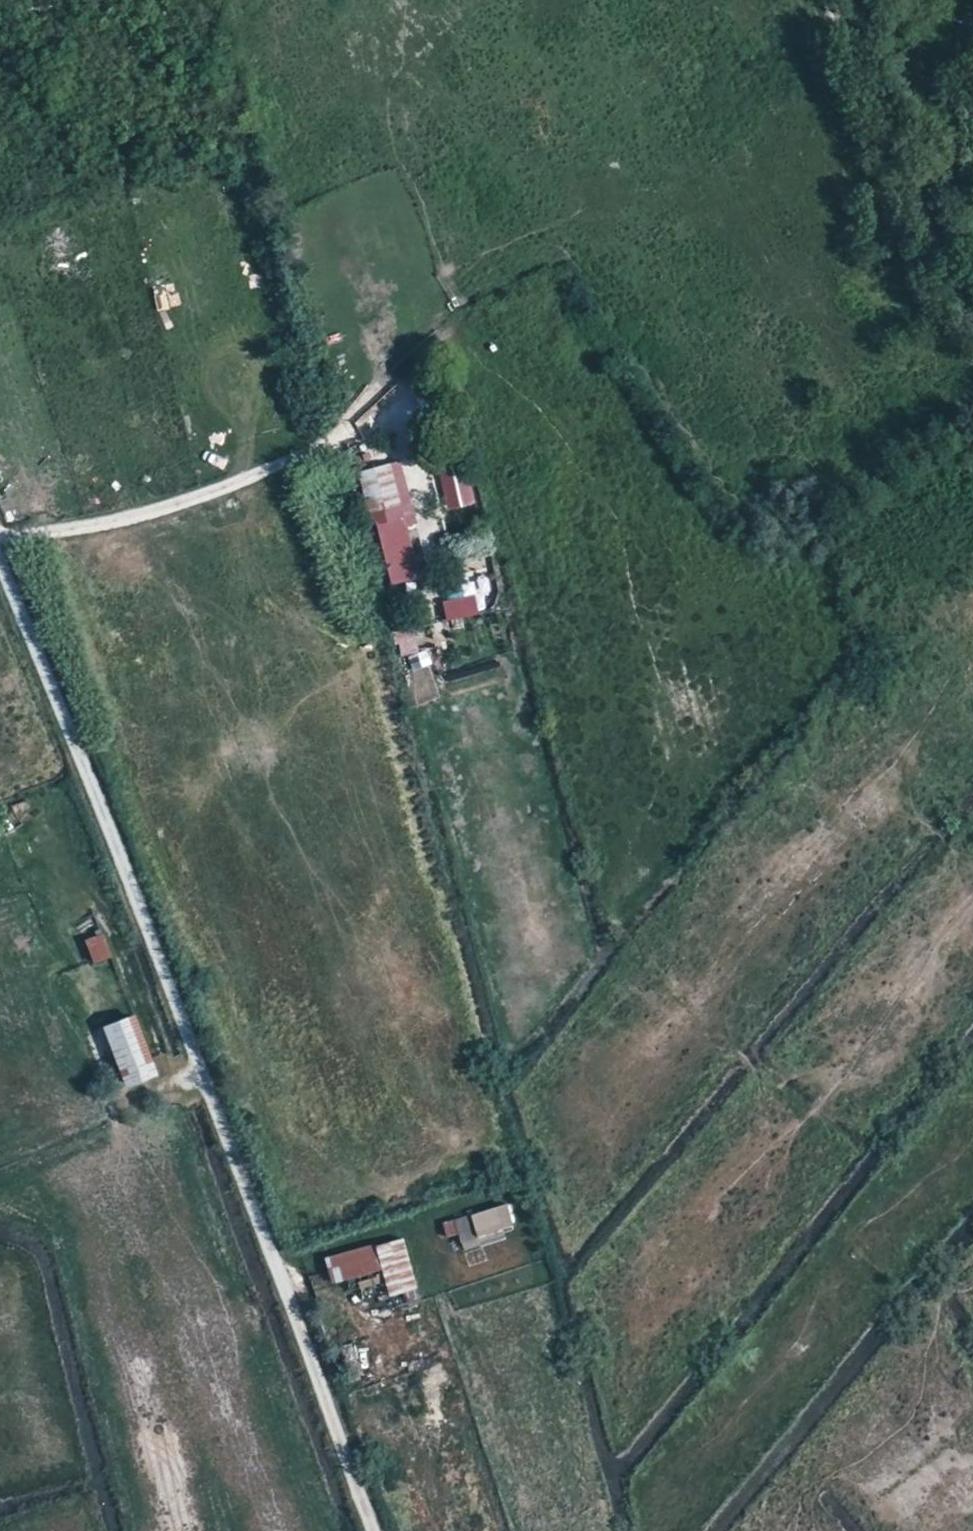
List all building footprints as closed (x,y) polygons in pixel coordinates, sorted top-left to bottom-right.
[(427,576),(396,461),(360,471),(391,586),(427,576)] [(473,506),(470,463),(440,465),(443,508),(473,506)] [(442,601),(447,623),(481,614),(475,593),(442,601)] [(394,631),(399,654),(429,647),(423,624),(394,631)] [(87,940),(95,964),(111,957),(102,934),(87,940)] [(105,1026),(128,1086),(158,1075),(135,1015),(105,1026)] [(473,1216),(477,1235),(512,1226),(508,1208),(473,1216)] [(401,1239),(326,1259),(335,1283),(383,1270),(390,1294),(415,1288),(401,1239)]
